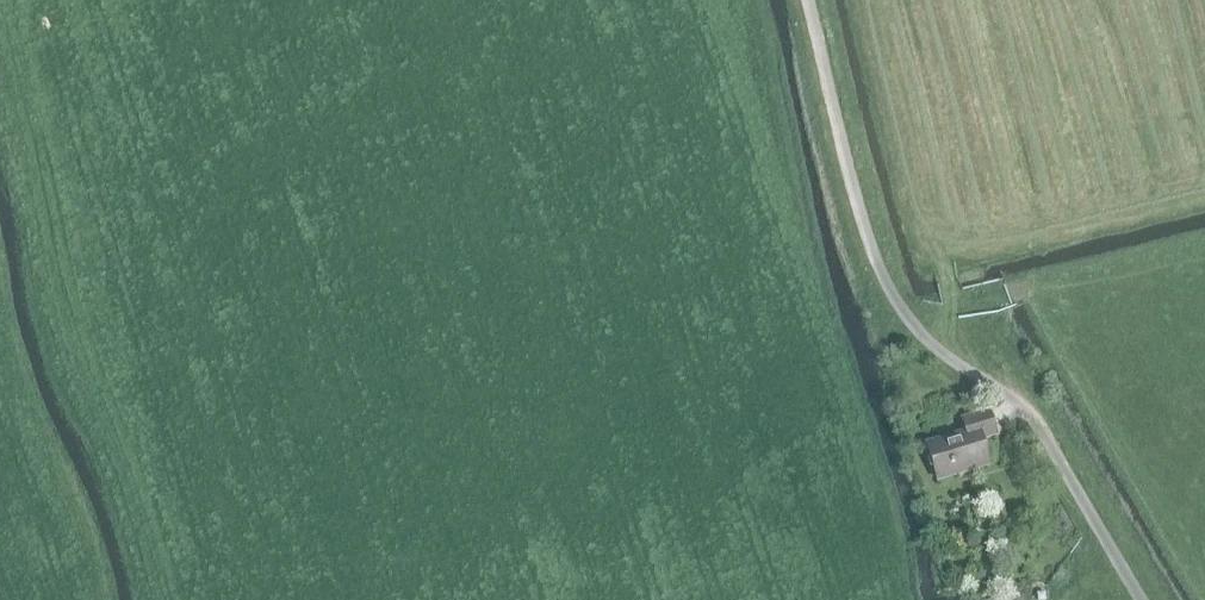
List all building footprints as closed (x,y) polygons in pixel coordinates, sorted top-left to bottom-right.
[(980,440),(996,435),(988,410),(961,418),(966,433),(928,446),(940,480),(987,464),(980,440)]
